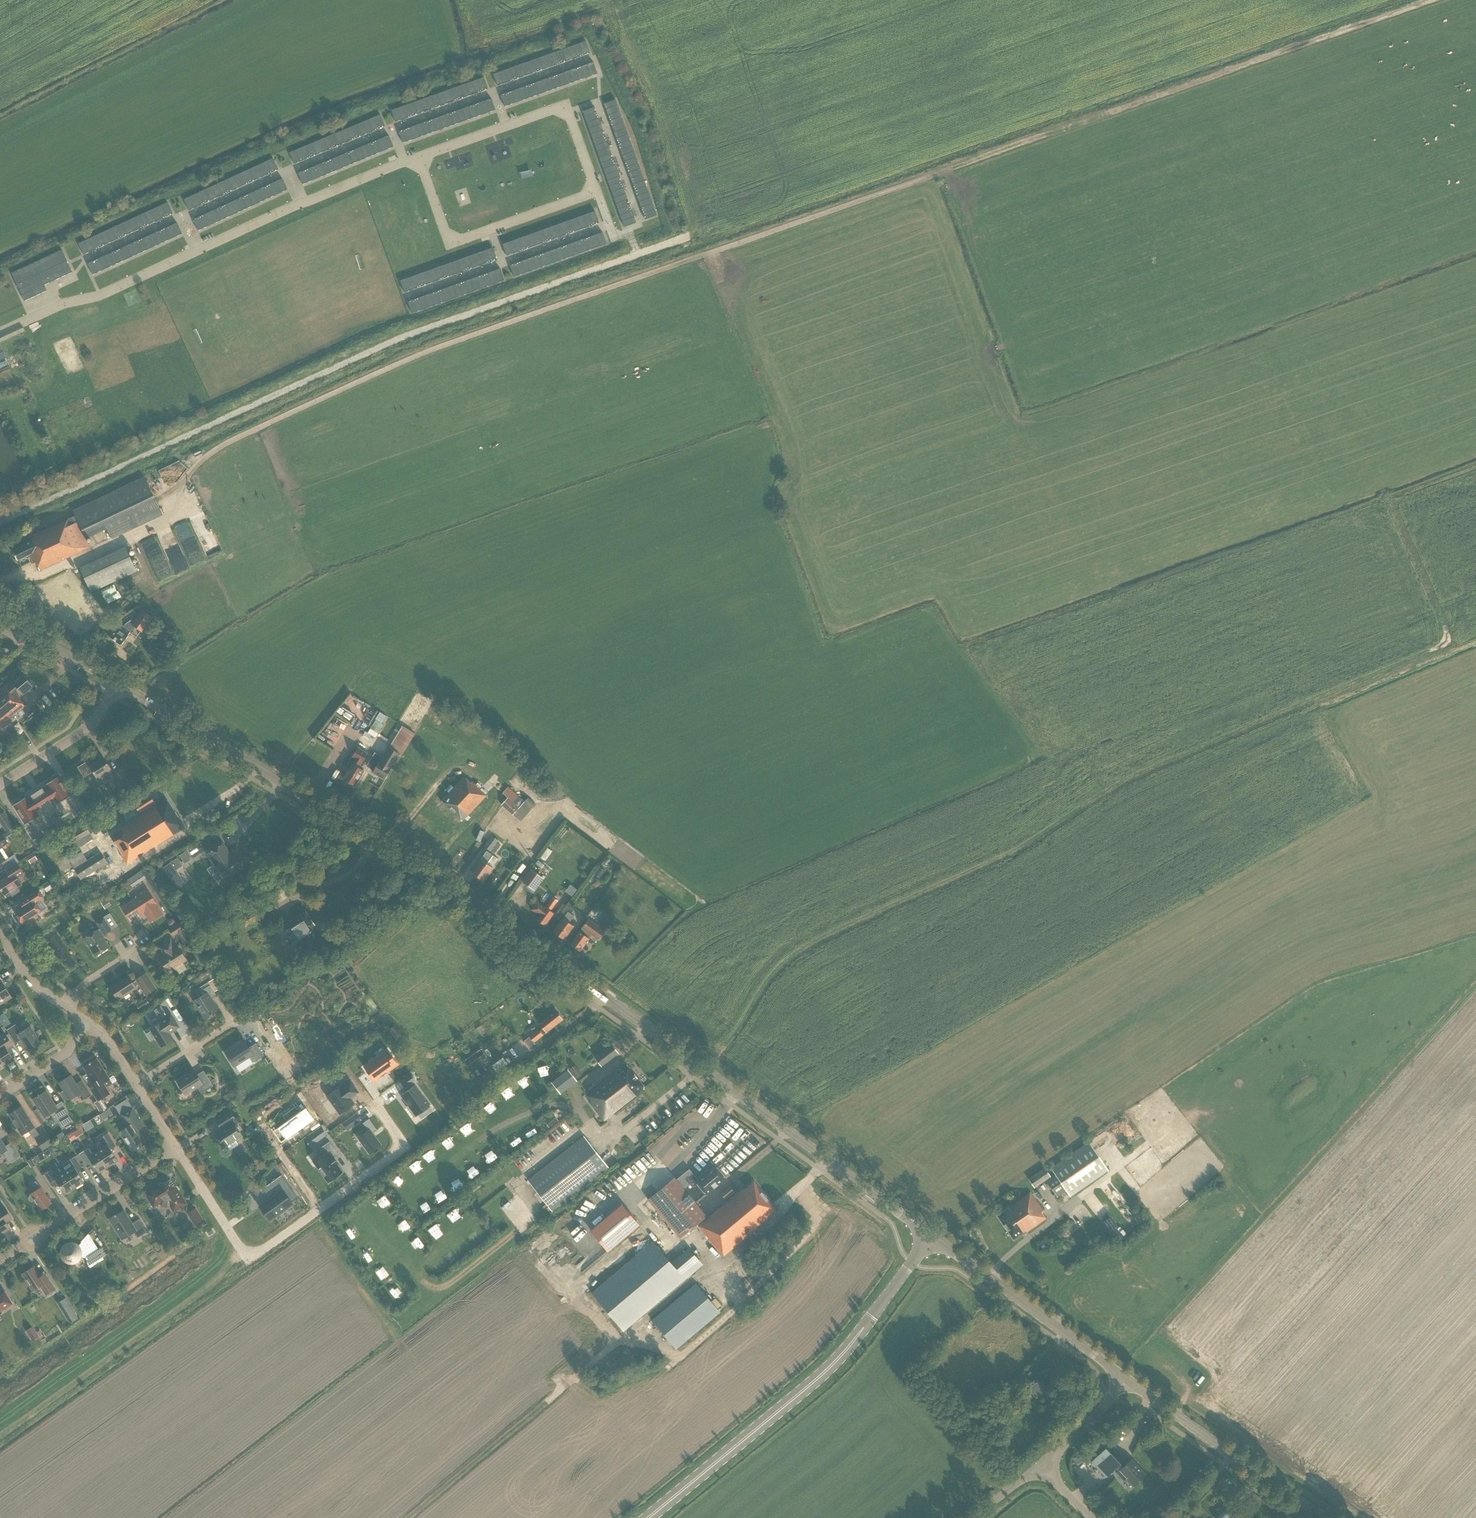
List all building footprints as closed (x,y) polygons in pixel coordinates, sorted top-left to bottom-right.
[(563,49),(567,61),(590,53),(586,41),(563,49)] [(540,58),(544,69),(567,61),(563,49),(549,54),(540,58)] [(517,66),(521,78),(544,69),(540,58),(517,66)] [(594,62),(570,70),(575,82),(598,74),(594,62)] [(521,78),(517,66),(494,74),(498,86),(521,78)] [(551,90),(575,82),(570,70),(547,78),(551,90)] [(461,85),(465,97),(488,89),(484,77),(461,85)] [(528,98),(551,90),(547,78),(524,87),(528,98)] [(438,94),(442,105),(465,97),(461,85),(446,91),(438,94)] [(501,95),(505,107),(528,98),(524,87),(501,95)] [(415,102),(419,114),(442,105),(438,94),(415,102)] [(492,98),(469,107),(473,118),(496,110),(492,98)] [(616,100),(604,104),(612,127),(624,123),(616,100)] [(419,114),(415,102),(392,110),(396,122),(419,114)] [(450,126),(473,118),(469,107),(445,115),(450,126)] [(595,107),(583,111),(591,134),(603,130),(595,107)] [(358,124),(363,136),(385,126),(381,115),(358,124)] [(426,135),(450,126),(445,115),(422,123),(426,135)] [(399,131),(403,143),(426,135),(422,123),(399,131)] [(612,127),(621,150),(632,146),(624,123),(612,127)] [(335,134),(340,145),(363,136),(358,124),(344,130),(335,134)] [(591,134),(600,158),(611,153),(603,130),(591,134)] [(313,143),(317,154),(340,145),(335,134),(313,143)] [(389,135),(366,145),(371,156),(394,147),(389,135)] [(317,154),(313,143),(290,153),(295,164),(317,154)] [(349,166),(371,156),(366,145),(344,154),(349,166)] [(624,158),(629,173),(641,169),(632,146),(621,150),(624,158)] [(600,158),(608,181),(620,177),(611,153),(600,158)] [(326,175),(349,166),(344,154),(321,164),(326,175)] [(273,158),(251,168),(256,180),(279,169),(273,158)] [(298,173),(303,184),(326,175),(321,164),(298,173)] [(237,175),(229,179),(234,190),(256,180),(251,168),(237,175)] [(629,173),(637,196),(649,192),(641,169),(629,173)] [(608,181),(616,204),(628,200),(620,177),(608,181)] [(283,178),(260,189),(266,200),(288,190),(283,178)] [(229,179),(206,189),(212,200),(234,190),(229,179)] [(184,199),(189,211),(212,200),(206,189),(184,199)] [(243,210),(266,200),(260,189),(238,199),(243,210)] [(657,215),(649,192),(637,196),(646,219),(657,215)] [(237,213),(243,210),(238,199),(216,209),(221,221),(237,213)] [(636,223),(628,200),(616,204),(625,227),(636,223)] [(168,202),(146,213),(151,224),(173,214),(168,202)] [(193,220),(199,231),(221,221),(216,209),(193,220)] [(572,219),(576,231),(599,223),(595,211),(572,219)] [(132,219),(123,223),(129,234),(151,224),(146,213),(132,219)] [(576,231),(572,219),(549,228),(553,239),(576,231)] [(123,223),(101,233),(106,244),(129,234),(123,223)] [(177,223),(155,233),(160,244),(183,234),(177,223)] [(553,239),(549,228),(526,236),(530,248),(543,243),(553,239)] [(603,232),(580,240),(584,252),(607,244),(603,232)] [(84,255),(106,244),(101,233),(79,243),(84,255)] [(138,254),(160,244),(155,233),(142,239),(133,243),(138,254)] [(530,248),(526,236),(503,244),(507,256),(530,248)] [(561,260),(584,252),(580,240),(556,249),(561,260)] [(132,257),(138,254),(133,243),(110,253),(116,265),(132,257)] [(470,256),(474,268),(497,259),(493,248),(470,256)] [(538,269),(561,260),(556,249),(549,251),(533,257),(538,269)] [(62,250),(12,273),(25,301),(47,291),(45,285),(73,272),(62,250)] [(88,264),(93,275),(116,265),(110,253),(88,264)] [(474,268),(470,256),(447,264),(451,276),(458,273),(474,268)] [(514,277),(538,269),(533,257),(510,265),(514,277)] [(451,276),(447,264),(424,272),(428,284),(451,276)] [(501,269),(477,277),(482,288),(505,280),(501,269)] [(428,284),(424,272),(400,281),(405,292),(428,284)] [(458,297),(482,288),(477,277),(463,282),(454,285),(458,297)] [(435,305),(458,297),(454,285),(431,293),(435,305)] [(412,313),(435,305),(431,293),(408,302),(412,313)] [(86,538),(107,528),(112,538),(163,515),(145,477),(74,511),(76,516),(68,520),(68,519),(23,541),(25,545),(14,551),(18,560),(30,555),(34,564),(36,563),(40,571),(90,547),(86,538)] [(165,545),(178,540),(173,530),(160,536),(165,545)] [(218,534),(206,536),(209,552),(220,550),(218,534)] [(80,568),(92,593),(138,571),(126,547),(80,568)] [(162,568),(166,577),(173,574),(169,565),(162,568)] [(151,617),(143,611),(136,622),(132,619),(125,623),(123,626),(118,622),(108,635),(121,645),(131,632),(129,631),(134,624),(142,630),(151,617)] [(25,706),(19,699),(21,698),(14,691),(18,688),(23,695),(34,686),(24,674),(13,683),(14,683),(10,686),(8,683),(0,690),(4,695),(0,698),(0,727),(25,706)] [(340,706),(337,711),(353,719),(355,714),(340,706)] [(368,733),(365,731),(363,734),(370,739),(372,736),(376,738),(384,725),(376,720),(368,733)] [(385,779),(400,754),(401,755),(415,733),(403,726),(390,747),(389,747),(382,757),(375,752),(366,768),(385,779)] [(353,756),(346,767),(347,769),(349,770),(343,779),(348,782),(349,783),(351,785),(353,785),(355,786),(364,770),(358,767),(362,761),(363,761),(367,754),(358,748),(353,756)] [(332,763),(336,755),(332,753),(328,761),(332,763)] [(97,789),(115,777),(111,770),(112,769),(104,758),(91,766),(88,761),(78,767),(84,777),(93,771),(97,778),(93,781),(97,789)] [(512,769),(519,770),(521,761),(514,760),(512,769)] [(19,801),(13,805),(25,825),(31,821),(38,832),(51,824),(47,818),(57,811),(61,817),(73,809),(66,799),(73,795),(60,775),(54,779),(53,778),(50,780),(51,781),(45,785),(47,789),(45,791),(43,788),(32,795),(33,798),(30,800),(28,796),(21,800),(21,798),(18,800),(19,801)] [(486,796),(466,778),(443,802),(462,821),(486,796)] [(508,798),(502,804),(520,821),(536,804),(528,798),(524,802),(505,785),(500,790),(508,798)] [(89,801),(95,809),(100,805),(95,797),(89,801)] [(167,799),(109,835),(127,864),(184,828),(179,821),(180,820),(167,799)] [(82,821),(83,820),(91,815),(91,814),(87,808),(77,814),(82,821)] [(14,826),(5,812),(0,815),(0,821),(6,831),(14,826)] [(76,842),(79,847),(94,839),(90,834),(83,821),(69,829),(76,842)] [(8,843),(3,835),(0,837),(0,848),(8,843)] [(492,836),(484,846),(491,851),(498,840),(492,836)] [(40,837),(34,841),(38,847),(44,843),(40,837)] [(238,860),(238,859),(235,861),(224,844),(208,854),(216,866),(219,865),(222,870),(216,874),(221,881),(227,878),(228,879),(230,880),(233,878),(233,876),(244,869),(238,860)] [(3,863),(7,870),(17,863),(19,862),(15,854),(6,860),(0,850),(0,865),(3,863)] [(481,859),(472,872),(483,880),(492,867),(487,863),(491,857),(493,856),(491,854),(487,851),(481,859)] [(83,852),(70,860),(75,868),(82,879),(108,863),(101,852),(88,860),(83,852)] [(27,857),(31,864),(38,860),(34,853),(27,857)] [(163,868),(176,887),(184,881),(176,869),(181,865),(177,858),(171,862),(163,868)] [(10,892),(12,896),(20,891),(18,887),(22,884),(17,877),(24,873),(17,863),(7,870),(6,870),(9,876),(0,881),(0,888),(5,895),(10,892)] [(521,881),(534,891),(544,878),(530,868),(521,881)] [(128,880),(133,887),(147,878),(141,871),(128,880)] [(43,885),(47,892),(54,888),(50,881),(43,885)] [(136,892),(139,898),(126,906),(134,918),(145,911),(151,920),(162,913),(148,892),(144,886),(136,892)] [(40,890),(26,899),(29,904),(16,912),(23,923),(41,912),(36,903),(44,897),(40,890)] [(99,899),(106,909),(112,905),(105,895),(99,899)] [(546,907),(538,901),(532,909),(540,915),(537,919),(545,925),(554,913),(550,911),(558,900),(553,897),(546,907)] [(312,939),(320,933),(320,932),(324,929),(319,921),(314,924),(306,911),(284,926),(282,923),(275,927),(283,938),(289,934),(294,943),(285,949),(294,961),(307,953),(302,945),(306,943),(309,946),(314,943),(312,939)] [(564,939),(574,926),(569,923),(574,916),(568,911),(563,918),(553,931),(564,939)] [(98,930),(85,938),(96,955),(109,947),(101,935),(104,933),(104,934),(111,929),(118,925),(110,914),(104,918),(97,922),(101,929),(98,930)] [(582,928),(580,931),(579,931),(570,944),(580,951),(589,938),(592,934),(598,939),(604,930),(588,919),(582,928)] [(190,940),(184,930),(185,929),(180,923),(169,930),(173,936),(178,933),(185,944),(190,940)] [(186,960),(177,945),(176,946),(171,938),(165,942),(166,944),(161,948),(165,954),(166,953),(167,955),(161,959),(170,973),(177,968),(176,966),(186,960)] [(129,976),(111,988),(119,1000),(137,988),(136,987),(139,985),(146,995),(156,988),(146,973),(136,980),(137,980),(133,982),(129,976)] [(218,977),(210,980),(214,991),(222,987),(218,977)] [(213,1014),(218,1010),(209,995),(215,992),(209,982),(195,990),(197,996),(199,998),(195,1000),(206,1019),(213,1014)] [(3,983),(0,985),(0,1005),(12,997),(3,983)] [(536,1043),(535,1042),(562,1020),(555,1011),(539,1024),(543,1028),(540,1030),(539,1029),(530,1037),(526,1041),(532,1047),(536,1043)] [(162,1022),(150,1030),(151,1031),(147,1034),(147,1035),(148,1034),(152,1041),(151,1041),(152,1042),(156,1039),(161,1047),(174,1039),(170,1033),(180,1027),(171,1014),(161,1020),(162,1022)] [(41,1043),(31,1026),(21,1032),(16,1024),(7,1030),(16,1043),(22,1040),(29,1051),(41,1043)] [(5,1066),(14,1060),(7,1049),(13,1045),(6,1035),(0,1039),(0,1059),(5,1066)] [(291,1052),(298,1048),(292,1037),(285,1042),(291,1052)] [(237,1044),(237,1045),(225,1052),(235,1067),(250,1057),(253,1063),(264,1056),(256,1043),(249,1047),(244,1039),(237,1044)] [(281,1044),(267,1053),(284,1080),(299,1071),(281,1044)] [(608,1059),(620,1051),(616,1044),(604,1052),(608,1059)] [(388,1050),(365,1067),(374,1080),(380,1076),(381,1077),(387,1072),(387,1071),(394,1066),(394,1065),(393,1066),(390,1062),(391,1061),(390,1060),(394,1058),(388,1050)] [(609,1061),(602,1053),(595,1058),(602,1066),(609,1061)] [(92,1062),(90,1062),(90,1063),(84,1067),(94,1083),(89,1086),(98,1101),(102,1098),(110,1093),(103,1082),(110,1078),(97,1058),(92,1062)] [(571,1066),(577,1076),(582,1073),(576,1063),(571,1066)] [(14,1074),(22,1069),(20,1065),(11,1069),(14,1074)] [(627,1065),(621,1070),(620,1069),(588,1094),(592,1100),(590,1102),(604,1120),(644,1089),(644,1088),(645,1087),(627,1065)] [(569,1070),(552,1083),(560,1094),(577,1081),(569,1070)] [(178,1082),(186,1094),(197,1087),(202,1093),(214,1086),(204,1071),(197,1075),(195,1071),(178,1082)] [(401,1081),(405,1088),(416,1080),(411,1074),(401,1081)] [(60,1093),(65,1101),(70,1099),(70,1100),(80,1093),(85,1100),(92,1095),(82,1080),(76,1084),(71,1075),(59,1082),(64,1090),(60,1093)] [(342,1086),(327,1096),(341,1114),(355,1104),(350,1098),(358,1092),(351,1082),(343,1088),(342,1086)] [(415,1085),(402,1095),(409,1105),(407,1107),(414,1117),(420,1112),(422,1114),(428,1109),(427,1108),(430,1105),(415,1085)] [(45,1117),(54,1112),(63,1126),(72,1121),(68,1113),(70,1112),(63,1101),(56,1105),(47,1090),(33,1099),(45,1117)] [(102,1098),(98,1101),(104,1111),(108,1109),(102,1098)] [(137,1130),(144,1126),(132,1107),(127,1099),(116,1107),(129,1126),(120,1132),(133,1151),(146,1143),(137,1130)] [(714,1110),(707,1099),(698,1105),(706,1116),(714,1110)] [(101,1113),(104,1111),(98,1101),(94,1103),(101,1113)] [(29,1131),(34,1138),(40,1135),(22,1106),(9,1114),(14,1122),(13,1125),(15,1128),(18,1129),(18,1128),(23,1135),(29,1131)] [(275,1129),(283,1140),(311,1121),(302,1109),(275,1129)] [(227,1145),(229,1148),(230,1148),(234,1146),(234,1145),(233,1142),(242,1136),(237,1128),(240,1126),(231,1113),(218,1121),(217,1121),(222,1130),(215,1134),(224,1148),(227,1145)] [(81,1126),(86,1121),(80,1114),(74,1119),(81,1126)] [(94,1121),(98,1128),(103,1125),(99,1118),(94,1121)] [(381,1145),(373,1133),(378,1130),(370,1118),(363,1123),(368,1130),(358,1137),(370,1153),(381,1145)] [(62,1130),(65,1136),(72,1131),(69,1126),(62,1130)] [(671,1139),(679,1131),(675,1127),(667,1135),(671,1139)] [(740,1141),(747,1130),(742,1127),(735,1138),(740,1141)] [(638,1130),(629,1139),(636,1146),(645,1138),(638,1130)] [(725,1130),(709,1137),(714,1149),(730,1142),(725,1130)] [(68,1136),(71,1142),(78,1137),(74,1132),(68,1136)] [(100,1141),(104,1147),(98,1150),(109,1167),(118,1160),(111,1149),(116,1145),(108,1133),(103,1136),(104,1138),(100,1141)] [(43,1150),(53,1143),(47,1134),(37,1141),(43,1150)] [(758,1134),(752,1139),(759,1147),(765,1141),(758,1134)] [(553,1211),(609,1168),(584,1136),(528,1180),(553,1211)] [(12,1142),(6,1146),(0,1138),(0,1155),(4,1152),(10,1162),(21,1156),(12,1142)] [(660,1151),(667,1143),(663,1138),(655,1146),(660,1151)] [(1055,1175),(1046,1181),(1057,1197),(1066,1191),(1070,1196),(1108,1170),(1089,1142),(1051,1169),(1055,1175)] [(325,1153),(315,1161),(330,1182),(333,1180),(340,1175),(342,1173),(337,1165),(337,1164),(333,1159),(339,1155),(330,1143),(322,1149),(325,1153)] [(98,1150),(92,1154),(89,1148),(79,1154),(86,1164),(91,1161),(99,1173),(109,1167),(98,1150)] [(70,1160),(61,1166),(64,1172),(75,1188),(85,1182),(77,1170),(82,1167),(75,1156),(70,1160)] [(28,1161),(32,1168),(36,1165),(32,1159),(28,1161)] [(649,1198),(681,1237),(707,1216),(695,1203),(725,1178),(714,1165),(705,1173),(704,1172),(698,1177),(696,1174),(690,1168),(677,1178),(675,1176),(649,1198)] [(1028,1179),(1034,1187),(1050,1176),(1044,1167),(1028,1179)] [(58,1182),(65,1194),(75,1188),(64,1172),(55,1178),(50,1170),(45,1174),(52,1186),(58,1182)] [(625,1170),(604,1189),(613,1198),(633,1178),(625,1170)] [(282,1175),(263,1189),(270,1199),(264,1204),(273,1218),(293,1204),(284,1192),(291,1187),(288,1183),(282,1175)] [(51,1203),(41,1188),(37,1181),(32,1184),(36,1191),(31,1194),(32,1195),(30,1197),(29,1199),(31,1201),(33,1202),(35,1200),(41,1210),(51,1203)] [(698,1226),(719,1251),(724,1256),(778,1211),(772,1204),(772,1203),(754,1181),(744,1189),(743,1188),(698,1226)] [(170,1191),(166,1190),(163,1184),(147,1194),(154,1206),(160,1202),(162,1205),(168,1206),(170,1205),(174,1211),(186,1203),(176,1187),(170,1191)] [(730,1186),(721,1194),(725,1199),(734,1191),(730,1186)] [(596,1192),(593,1198),(603,1203),(606,1198),(596,1192)] [(1041,1212),(1043,1211),(1030,1192),(997,1215),(1014,1241),(1023,1235),(1046,1219),(1041,1212)] [(6,1222),(12,1218),(5,1207),(1,1201),(0,1201),(0,1236),(11,1229),(6,1222)] [(639,1226),(621,1205),(590,1232),(607,1252),(639,1226)] [(188,1213),(195,1225),(204,1220),(196,1208),(188,1213)] [(122,1239),(135,1232),(138,1238),(147,1232),(139,1219),(132,1224),(124,1210),(117,1214),(116,1214),(109,1218),(122,1239)] [(63,1252),(63,1253),(63,1254),(63,1255),(63,1256),(64,1257),(65,1258),(66,1259),(67,1260),(69,1261),(70,1261),(71,1262),(72,1262),(73,1261),(75,1261),(76,1260),(77,1259),(78,1258),(79,1257),(80,1256),(80,1255),(86,1258),(89,1266),(90,1266),(104,1257),(89,1233),(82,1242),(78,1247),(77,1246),(76,1245),(75,1245),(73,1244),(72,1244),(71,1244),(69,1244),(68,1245),(67,1245),(66,1246),(65,1247),(64,1248),(64,1249),(63,1250),(63,1251),(63,1252)] [(689,1249),(671,1264),(653,1242),(592,1293),(624,1331),(703,1265),(689,1249)] [(535,1268),(544,1257),(532,1248),(523,1259),(535,1268)] [(56,1289),(46,1273),(41,1277),(34,1266),(22,1274),(33,1291),(41,1286),(46,1295),(56,1289)] [(716,1308),(721,1304),(715,1298),(711,1301),(696,1284),(652,1320),(676,1349),(720,1312),(716,1308)] [(61,1297),(65,1293),(60,1287),(56,1290),(61,1297)] [(2,1312),(1,1311),(13,1304),(5,1292),(0,1295),(0,1313),(2,1312)] [(66,1298),(58,1304),(70,1324),(79,1319),(66,1298)] [(26,1330),(33,1341),(40,1336),(33,1326),(26,1330)] [(1038,1377),(1025,1387),(1026,1389),(1012,1400),(1020,1411),(1035,1400),(1036,1401),(1049,1391),(1038,1377)] [(993,1424),(997,1429),(1012,1417),(1007,1412),(993,1424)] [(1108,1478),(1107,1478),(1116,1469),(1119,1471),(1117,1473),(1126,1482),(1128,1480),(1135,1486),(1135,1485),(1146,1474),(1146,1475),(1147,1474),(1131,1458),(1130,1459),(1131,1459),(1123,1468),(1120,1465),(1121,1464),(1121,1465),(1122,1464),(1106,1448),(1105,1448),(1106,1449),(1092,1462),(1091,1462),(1107,1478),(1108,1478)] [(1228,1516),(1231,1513),(1226,1508),(1216,1517),(1231,1517),(1228,1516)]
